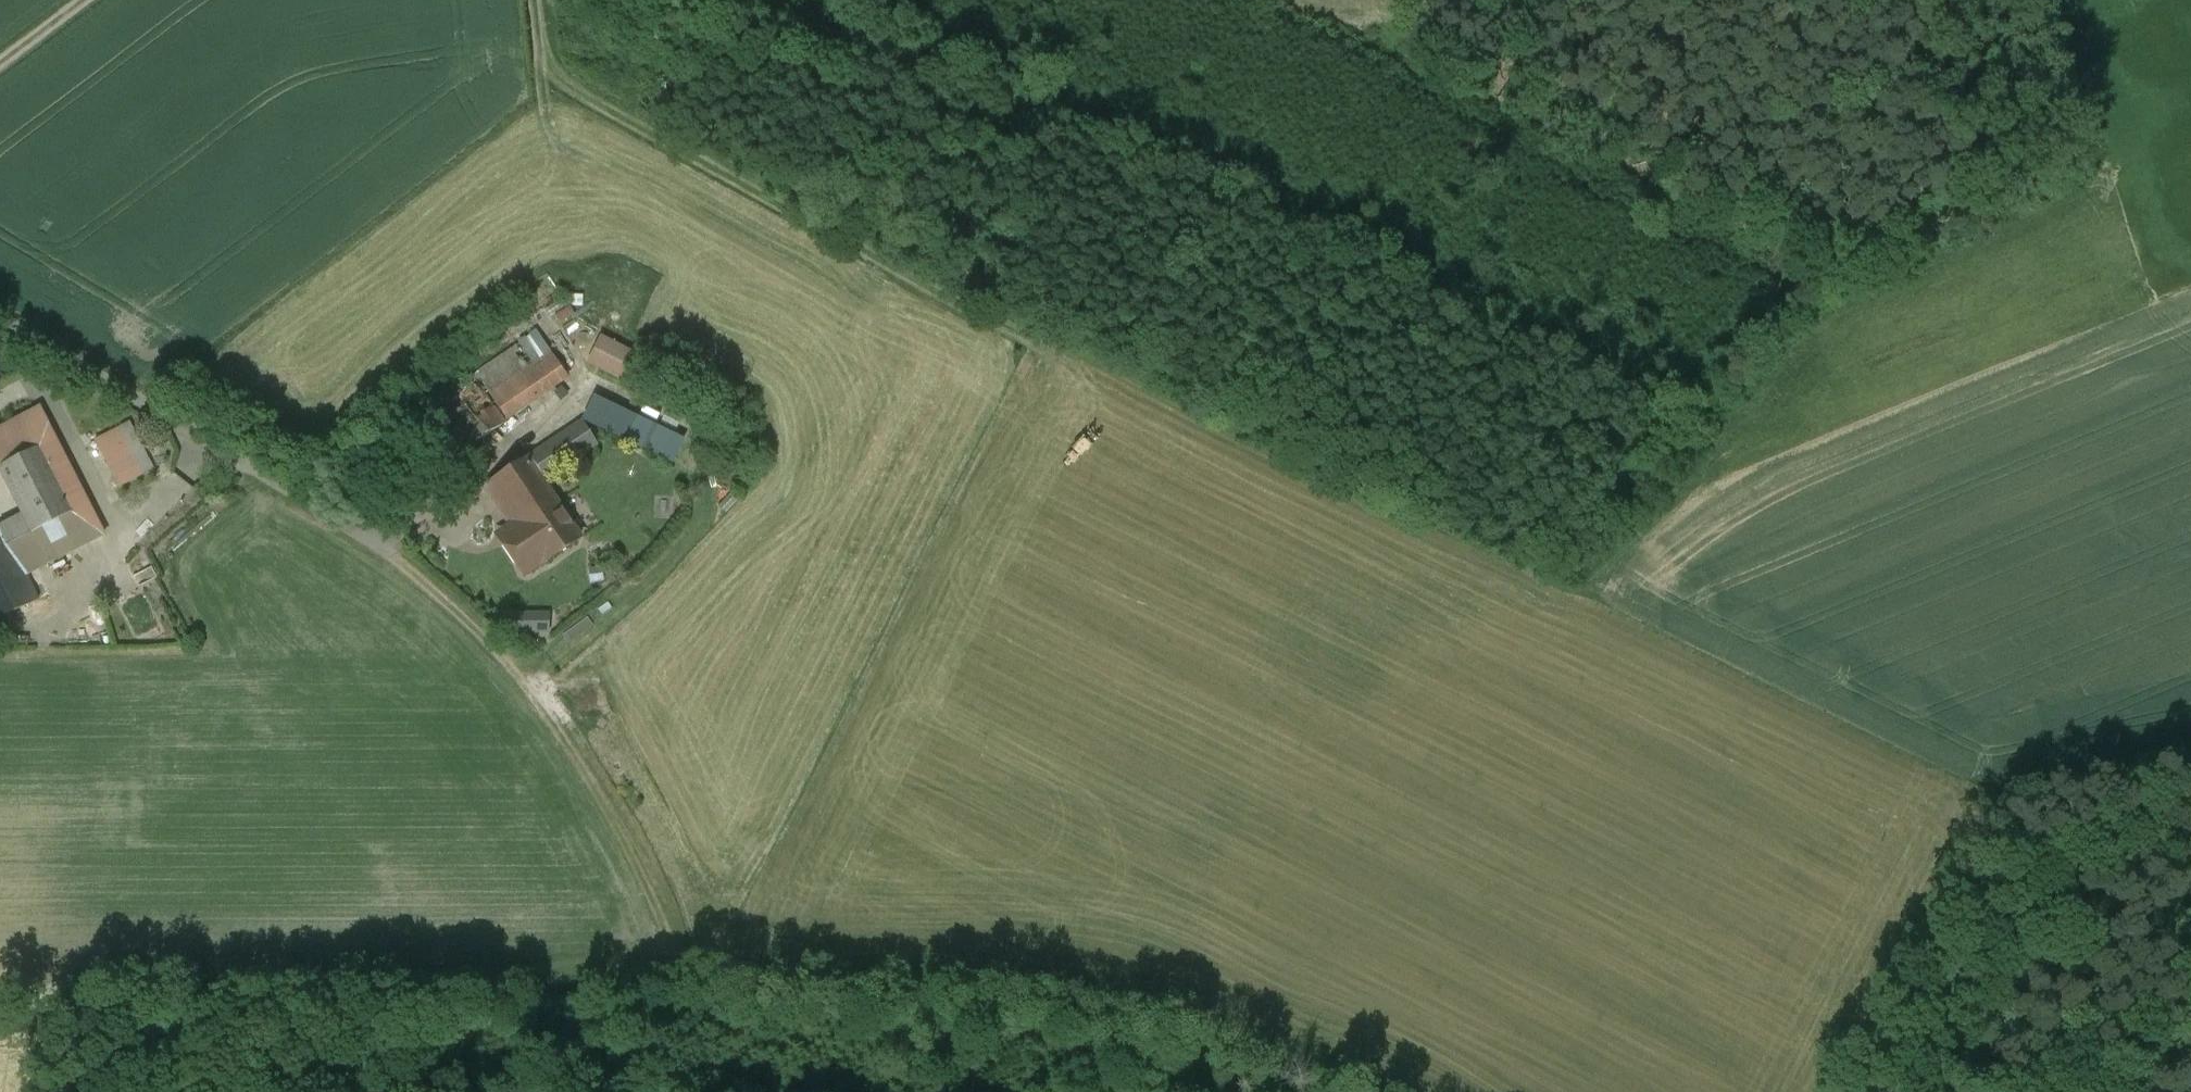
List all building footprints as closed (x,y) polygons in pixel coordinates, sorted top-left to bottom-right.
[(650,342),(611,323),(597,351),(636,370),(650,342)] [(551,350),(539,333),(472,377),(475,381),(445,401),(474,444),(505,424),(485,394),(488,392),(551,350)] [(570,379),(551,350),(488,392),(507,421),(570,379)] [(2,527),(27,575),(103,536),(40,408),(0,430),(0,466),(25,515),(2,527)] [(138,435),(129,414),(107,423),(116,444),(138,435)] [(582,424),(528,459),(542,479),(595,444),(582,424)] [(528,459),(485,488),(512,528),(518,524),(525,534),(510,544),(528,571),(543,561),(544,563),(581,538),(542,479),(528,459)] [(39,599),(27,575),(2,527),(0,528),(0,618),(39,599)]
